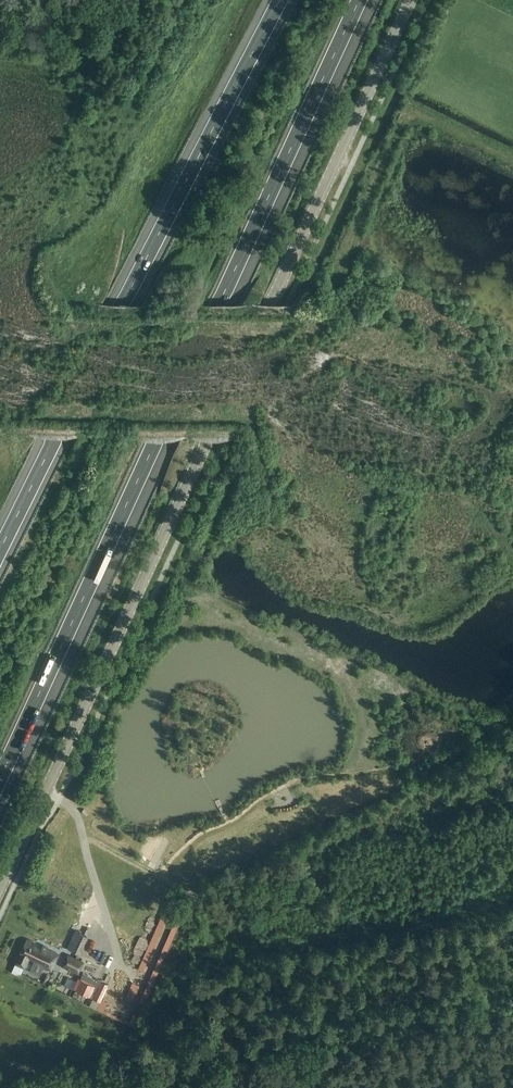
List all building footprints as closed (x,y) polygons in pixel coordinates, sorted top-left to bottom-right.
[(173,170),(182,145),(175,142),(167,167),(173,170)] [(67,948),(80,954),(88,936),(75,930),(67,948)] [(41,949),(34,945),(35,942),(27,938),(16,962),(24,966),(28,959),(34,962),(32,967),(37,969),(39,964),(51,970),(59,953),(42,945),(41,949)] [(78,974),(85,962),(67,953),(61,966),(78,974)] [(97,978),(87,974),(84,972),(76,990),(100,1001),(108,983),(97,978)]
